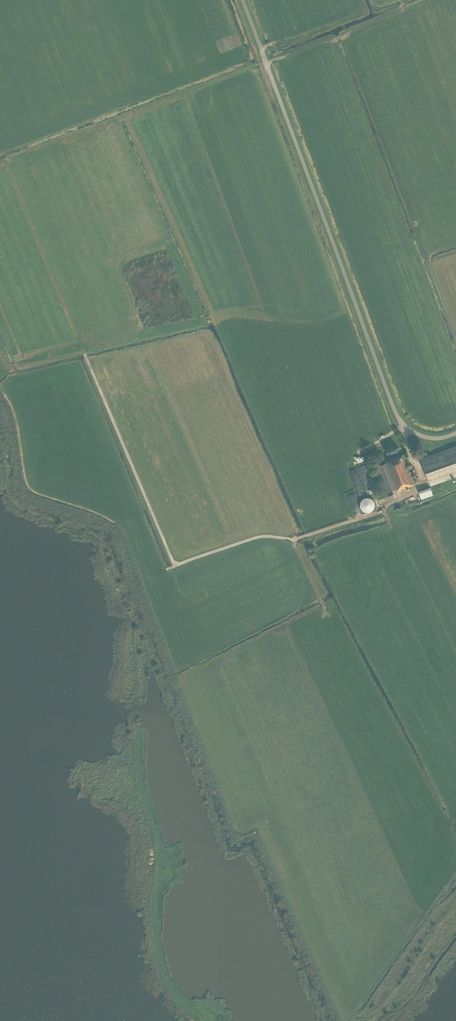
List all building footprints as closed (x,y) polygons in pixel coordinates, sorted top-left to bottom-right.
[(398,451),(396,445),(392,446),(391,446),(389,447),(386,449),(388,455),(398,451)] [(421,459),(431,485),(455,476),(455,446),(421,459)] [(414,484),(415,483),(411,471),(409,472),(405,459),(407,458),(405,454),(385,461),(386,462),(375,466),(384,493),(378,495),(381,503),(395,498),(392,490),(396,489),(397,491),(410,487),(410,486),(414,484)] [(433,495),(430,487),(419,491),(422,499),(433,495)] [(372,499),(371,498),(370,497),(368,497),(367,497),(366,497),(364,498),(363,499),(362,500),(361,501),(361,502),(360,503),(360,505),(360,506),(361,507),(361,508),(362,510),(363,510),(364,511),(365,512),(367,512),(368,512),(370,512),(371,511),(372,511),(373,510),(374,508),(374,507),(375,506),(375,505),(375,503),(374,502),(374,501),(373,500),(372,499)] [(355,515),(361,514),(358,500),(352,502),(355,515)]
